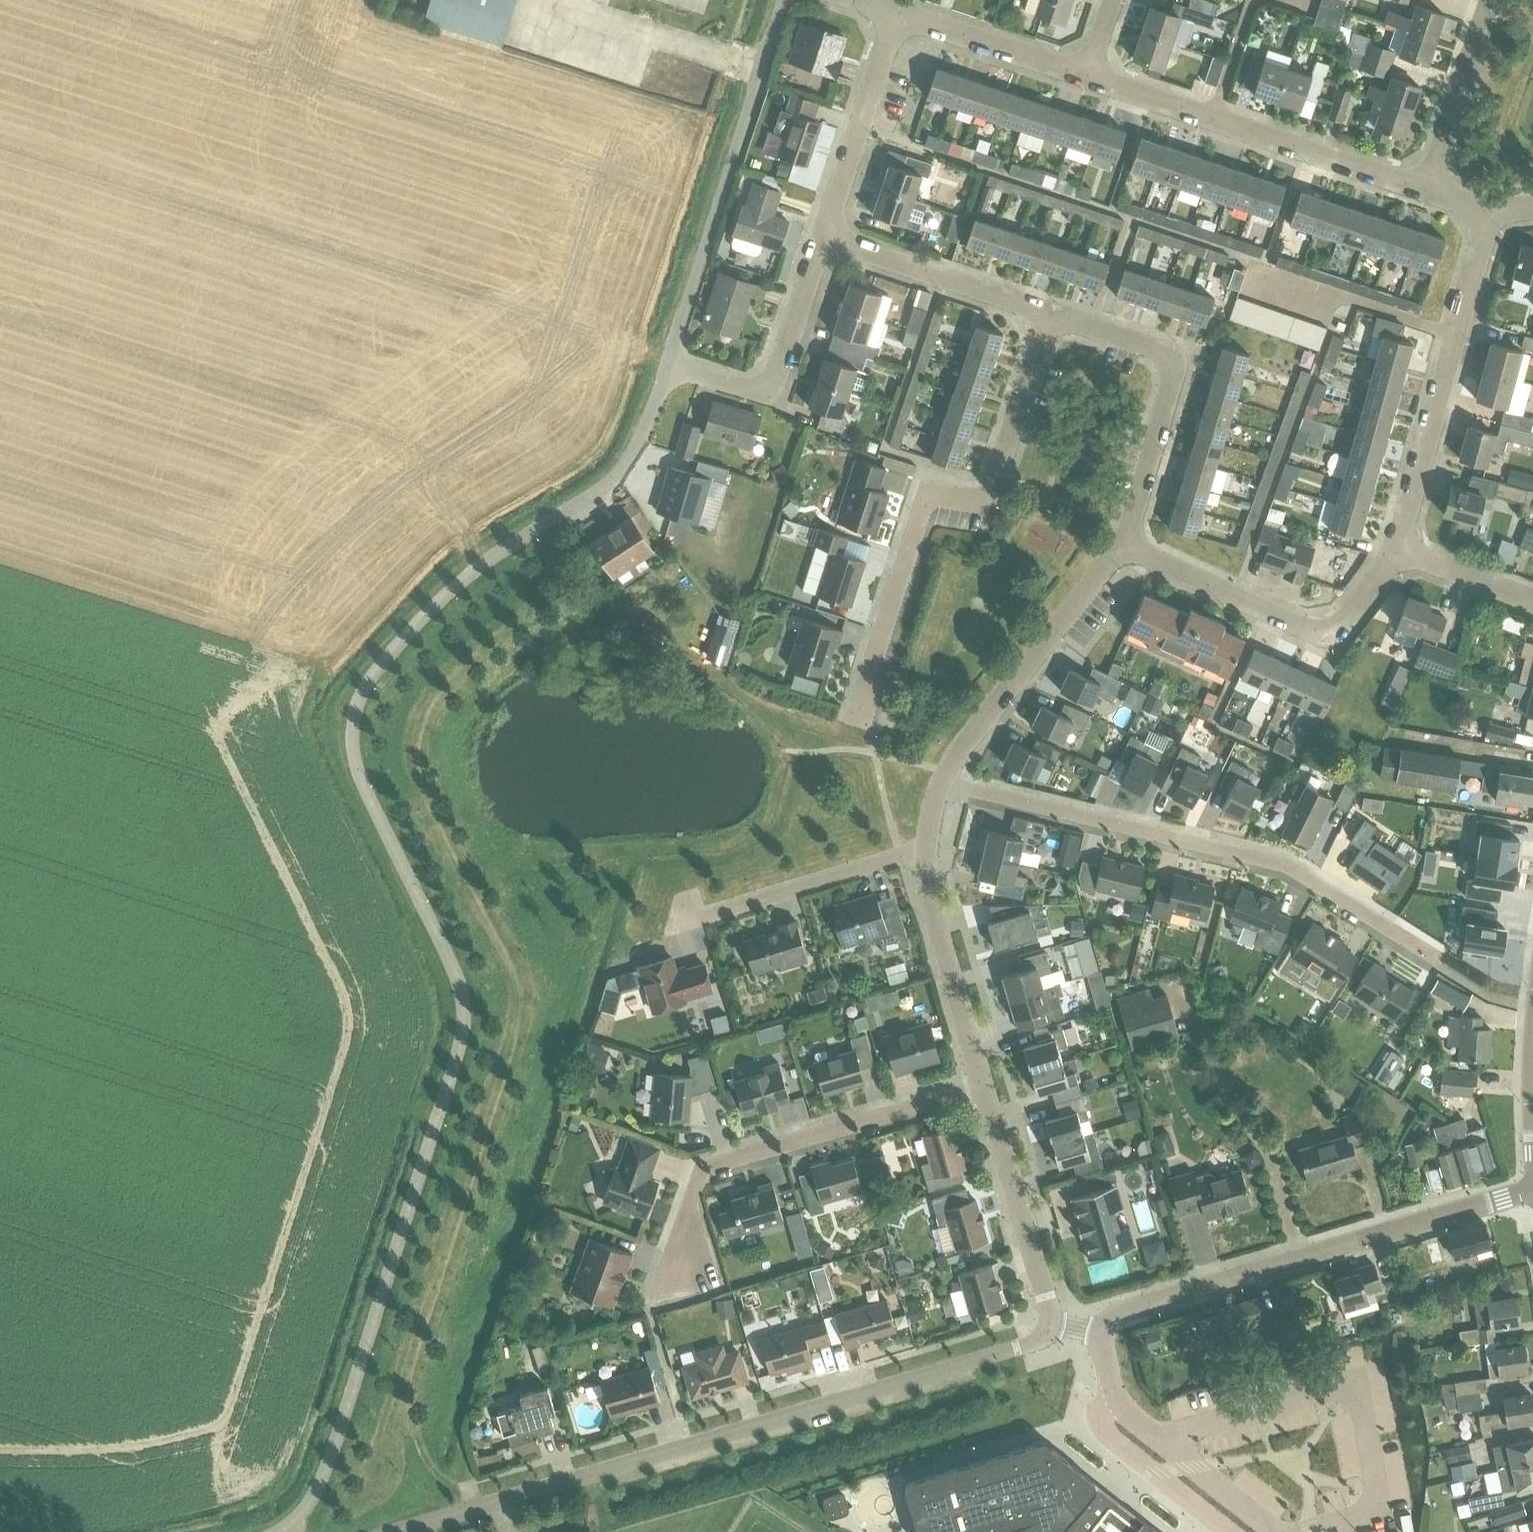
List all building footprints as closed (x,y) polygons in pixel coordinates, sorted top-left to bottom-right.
[(518,0),(432,0),(426,20),(504,44),(518,0)] [(1024,10),(1063,24),(1071,0),(1027,0),(1024,10)] [(1188,7),(1214,16),(1217,5),(1204,0),(1190,0),(1188,7)] [(1318,6),(1341,14),(1345,2),(1340,0),(1320,0),(1318,6)] [(1150,8),(1141,33),(1171,43),(1185,48),(1193,23),(1209,28),(1214,16),(1188,7),(1174,3),(1170,15),(1150,8)] [(1385,22),(1397,26),(1435,39),(1443,15),(1415,6),(1411,18),(1389,10),(1385,22)] [(1314,18),(1312,25),(1335,33),(1338,26),(1314,18)] [(837,60),(844,38),(801,24),(789,61),(835,77),(841,61),(837,60)] [(1435,39),(1397,26),(1389,51),(1395,52),(1399,54),(1399,55),(1427,64),(1435,39)] [(1395,52),(1389,51),(1368,44),(1370,38),(1354,32),(1349,48),(1351,51),(1354,52),(1391,64),(1395,52)] [(1171,43),(1141,33),(1133,58),(1162,68),(1171,43)] [(1251,33),(1248,43),(1259,47),(1262,37),(1251,33)] [(1246,75),(1242,86),(1254,91),(1253,94),(1277,103),(1288,68),(1291,58),(1268,50),(1266,56),(1254,51),(1246,75)] [(1391,64),(1354,52),(1350,62),(1361,66),(1360,68),(1387,77),(1391,64)] [(1216,86),(1224,61),(1212,57),(1204,82),(1216,86)] [(1311,76),(1288,68),(1277,103),(1300,110),(1304,99),(1316,103),(1329,65),(1316,61),(1311,76)] [(949,105),(959,76),(935,68),(926,97),(949,105)] [(780,73),(778,80),(785,82),(787,76),(780,73)] [(959,76),(949,105),(973,113),(982,84),(959,76)] [(1367,96),(1375,99),(1412,112),(1421,87),(1392,77),(1388,90),(1371,85),(1367,96)] [(982,84),(973,113),(996,121),(1006,91),(982,84)] [(1342,116),(1351,91),(1339,87),(1330,112),(1342,116)] [(1006,91),(996,121),(1020,128),(1029,99),(1006,91)] [(806,166),(820,122),(813,120),(818,103),(791,95),(786,111),(780,109),(773,131),(786,135),(779,157),(806,166)] [(1029,99),(1020,128),(1044,136),(1053,107),(1029,99)] [(1412,112),(1375,99),(1372,110),(1380,113),(1372,136),(1388,141),(1391,132),(1404,136),(1412,112)] [(1077,115),(1053,107),(1044,136),(1068,144),(1077,115)] [(1077,115),(1068,144),(1091,152),(1101,123),(1077,115)] [(1101,123),(1091,152),(1115,160),(1125,131),(1101,123)] [(935,148),(939,135),(930,131),(925,145),(935,148)] [(939,135),(935,148),(958,156),(963,143),(939,135)] [(1153,178),(1164,145),(1140,137),(1129,170),(1153,178)] [(981,138),(977,148),(986,151),(990,141),(981,138)] [(963,143),(958,156),(982,164),(986,151),(977,148),(963,143)] [(1188,153),(1164,145),(1153,178),(1177,186),(1188,153)] [(1000,155),(986,151),(982,164),(996,169),(1000,155)] [(1212,161),(1188,153),(1177,186),(1200,194),(1212,161)] [(889,164),(880,189),(914,200),(922,176),(928,178),(933,164),(907,156),(903,169),(889,164)] [(1236,169),(1212,161),(1200,194),(1225,202),(1236,169)] [(1029,180),(1033,167),(1024,163),(1019,177),(1029,180)] [(780,164),(776,175),(786,178),(789,167),(780,164)] [(1058,175),(1033,167),(1029,180),(1054,188),(1058,175)] [(1236,169),(1225,202),(1248,210),(1259,177),(1236,169)] [(765,174),(762,182),(776,187),(779,178),(765,174)] [(987,184),(996,187),(1009,192),(1012,182),(990,175),(987,184)] [(1058,175),(1054,188),(1077,196),(1081,183),(1058,175)] [(1259,177),(1248,210),(1273,219),(1285,185),(1259,177)] [(1034,190),(1012,182),(1009,192),(1031,199),(1034,190)] [(742,206),(733,234),(734,234),(735,234),(733,240),(733,245),(736,248),(753,253),(759,253),(762,250),(764,244),(778,249),(788,221),(772,216),(780,192),(754,183),(746,207),(742,206)] [(1081,183),(1077,196),(1090,201),(1094,187),(1081,183)] [(996,187),(987,184),(979,209),(988,212),(996,187)] [(927,205),(914,200),(880,189),(872,213),(919,229),(927,205)] [(1034,190),(1031,199),(1053,207),(1057,197),(1034,190)] [(1313,232),(1324,199),(1300,190),(1289,223),(1313,232)] [(1079,205),(1057,197),(1053,207),(1076,214),(1079,205)] [(1141,217),(1144,207),(1119,199),(1116,209),(1141,217)] [(1348,207),(1324,199),(1313,232),(1337,240),(1348,207)] [(1101,212),(1079,205),(1076,214),(1098,222),(1101,212)] [(1168,215),(1144,207),(1141,217),(1164,225),(1168,215)] [(1372,215),(1348,207),(1337,240),(1361,248),(1372,215)] [(1124,220),(1101,212),(1098,222),(1120,229),(1124,220)] [(958,242),(966,219),(954,215),(946,238),(958,242)] [(1168,215),(1164,225),(1187,233),(1191,223),(1168,215)] [(1372,215),(1361,248),(1385,256),(1396,223),(1372,215)] [(988,252),(997,225),(976,218),(967,245),(988,252)] [(1191,223),(1187,233),(1212,241),(1215,231),(1191,223)] [(1396,223),(1385,256),(1408,264),(1420,231),(1396,223)] [(997,225),(988,252),(1010,260),(1019,233),(997,225)] [(1158,242),(1161,232),(1139,225),(1136,234),(1158,242)] [(1215,231),(1212,241),(1235,249),(1238,239),(1215,231)] [(1444,240),(1420,231),(1408,264),(1433,273),(1444,240)] [(1161,232),(1158,242),(1180,249),(1184,240),(1161,232)] [(1019,233),(1010,260),(1033,267),(1042,240),(1019,233)] [(1265,248),(1238,239),(1235,249),(1261,257),(1265,248)] [(1042,240),(1033,267),(1055,275),(1064,248),(1042,240)] [(1184,240),(1180,249),(1204,257),(1207,247),(1184,240)] [(1087,256),(1077,282),(1100,290),(1109,263),(1095,258),(1098,248),(1090,246),(1087,256)] [(1207,247),(1204,257),(1225,264),(1228,255),(1207,247)] [(1512,284),(1532,290),(1532,250),(1522,247),(1514,274),(1515,275),(1512,284)] [(1087,256),(1064,248),(1055,275),(1077,282),(1087,256)] [(1299,273),(1302,263),(1280,255),(1276,265),(1299,273)] [(1326,271),(1302,263),(1299,273),(1323,281),(1326,271)] [(1239,290),(1247,268),(1242,266),(1241,270),(1235,268),(1228,286),(1239,290)] [(1138,303),(1147,276),(1124,268),(1115,295),(1138,303)] [(1350,279),(1326,271),(1323,281),(1347,289),(1350,279)] [(761,302),(766,288),(720,273),(703,325),(736,336),(749,298),(761,302)] [(1147,276),(1138,303),(1160,310),(1169,283),(1147,276)] [(1374,288),(1350,279),(1347,289),(1371,297),(1374,288)] [(1192,291),(1169,283),(1160,310),(1183,318),(1192,291)] [(848,284),(841,307),(885,322),(892,300),(882,296),(848,284)] [(1398,296),(1374,288),(1371,297),(1394,305),(1398,296)] [(1192,291),(1183,318),(1205,325),(1214,298),(1192,291)] [(1398,296),(1394,305),(1419,314),(1422,304),(1398,296)] [(1240,323),(1248,301),(1237,297),(1229,319),(1240,323)] [(1248,301),(1240,323),(1252,327),(1259,304),(1248,301)] [(1270,308),(1259,304),(1252,327),(1263,331),(1270,308)] [(918,334),(926,310),(912,305),(904,329),(918,334)] [(833,332),(829,344),(877,361),(882,347),(877,346),(885,322),(841,307),(832,332),(833,332)] [(1270,308),(1263,331),(1274,334),(1282,312),(1270,308)] [(1293,316),(1282,312),(1274,334),(1285,338),(1293,316)] [(927,334),(937,337),(944,317),(934,313),(927,334)] [(1293,316),(1285,338),(1297,342),(1305,320),(1293,316)] [(1376,359),(1405,367),(1412,343),(1399,339),(1403,324),(1376,317),(1371,333),(1382,336),(1376,359)] [(1316,324),(1305,320),(1297,342),(1308,346),(1316,324)] [(1327,327),(1316,324),(1308,346),(1319,350),(1327,327)] [(968,348),(995,356),(1002,334),(976,325),(968,348)] [(927,334),(920,356),(930,359),(937,337),(927,334)] [(1328,345),(1340,350),(1344,339),(1332,334),(1328,345)] [(1523,335),(1520,348),(1532,352),(1532,338),(1523,335)] [(824,356),(816,381),(849,393),(862,397),(870,372),(863,370),(865,364),(875,367),(877,361),(829,344),(825,356),(824,356)] [(1489,344),(1482,371),(1513,378),(1519,352),(1489,344)] [(1215,369),(1242,377),(1250,353),(1222,345),(1215,369)] [(1321,365),(1320,368),(1332,373),(1333,369),(1340,350),(1328,345),(1321,365)] [(995,356),(968,348),(961,370),(987,378),(995,356)] [(930,359),(920,356),(912,378),(922,381),(930,359)] [(1376,359),(1369,383),(1399,391),(1405,367),(1376,359)] [(1242,377),(1215,369),(1209,391),(1236,399),(1242,377)] [(1301,369),(1293,392),(1302,396),(1311,373),(1301,369)] [(987,378),(961,370),(954,392),(980,401),(987,378)] [(1513,378),(1482,371),(1475,400),(1505,407),(1513,378)] [(1317,377),(1312,389),(1324,393),(1328,382),(1317,377)] [(912,378),(905,399),(915,403),(922,381),(912,378)] [(849,393),(816,381),(808,405),(821,410),(816,424),(841,432),(846,419),(841,417),(849,393)] [(1369,383),(1362,407),(1392,415),(1399,391),(1369,383)] [(1324,393),(1312,389),(1308,400),(1320,404),(1324,393)] [(1209,391),(1202,414),(1229,422),(1236,399),(1209,391)] [(954,392),(946,413),(973,422),(980,401),(954,392)] [(1292,392),(1285,414),(1294,417),(1302,396),(1292,392)] [(905,399),(897,422),(907,425),(915,403),(905,399)] [(752,447),(761,416),(714,402),(705,433),(752,447)] [(1362,407),(1356,431),(1385,439),(1392,415),(1362,407)] [(1532,431),(1532,419),(1503,411),(1500,422),(1510,425),(1532,431)] [(946,413),(939,436),(965,445),(973,422),(946,413)] [(1202,414),(1195,437),(1222,445),(1229,422),(1202,414)] [(1294,417),(1285,414),(1277,436),(1286,439),(1294,417)] [(907,425),(897,422),(890,445),(900,448),(907,425)] [(692,458),(701,427),(685,423),(677,453),(692,458)] [(1494,435),(1468,427),(1459,459),(1486,467),(1490,451),(1503,455),(1507,440),(1532,447),(1532,432),(1500,423),(1497,435),(1494,435)] [(1299,426),(1294,438),(1307,443),(1311,431),(1299,426)] [(1385,439),(1356,431),(1349,454),(1379,463),(1385,439)] [(965,445),(939,436),(931,459),(957,468),(965,445)] [(1277,436),(1268,459),(1278,462),(1286,439),(1277,436)] [(1222,445),(1195,437),(1188,458),(1215,467),(1222,445)] [(1307,443),(1294,438),(1290,451),(1302,455),(1307,443)] [(870,440),(867,449),(876,452),(879,443),(870,440)] [(1349,454),(1343,478),(1372,487),(1379,463),(1349,454)] [(1188,458),(1181,481),(1208,489),(1220,493),(1227,470),(1215,467),(1188,458)] [(831,520),(875,534),(880,518),(882,519),(885,510),(883,509),(888,493),(879,490),(886,468),(857,459),(840,511),(834,509),(831,520)] [(1268,459),(1260,481),(1270,484),(1278,462),(1268,459)] [(671,468),(658,511),(698,523),(706,495),(710,479),(725,483),(729,469),(699,460),(695,475),(671,468)] [(783,464),(773,472),(780,481),(790,472),(783,464)] [(1507,480),(1532,487),(1532,474),(1511,468),(1507,480)] [(1282,473),(1277,484),(1289,489),(1293,478),(1282,473)] [(1372,487),(1343,478),(1336,503),(1366,511),(1372,487)] [(1181,481),(1175,503),(1202,511),(1208,489),(1181,481)] [(1260,481),(1253,502),(1261,505),(1270,484),(1260,481)] [(1524,503),(1528,489),(1498,481),(1494,494),(1524,503)] [(1289,489),(1277,484),(1273,496),(1285,500),(1289,489)] [(1475,523),(1483,496),(1451,487),(1444,515),(1475,523)] [(792,499),(783,507),(792,517),(800,509),(792,499)] [(1325,500),(1318,523),(1329,526),(1329,527),(1359,535),(1366,511),(1336,503),(1325,500)] [(1253,502),(1245,524),(1253,527),(1261,505),(1253,502)] [(1202,511),(1175,503),(1167,527),(1195,535),(1202,511)] [(1269,518),(1285,522),(1289,509),(1273,504),(1269,518)] [(632,517),(592,543),(614,577),(654,551),(632,517)] [(785,517),(779,533),(797,538),(802,523),(785,517)] [(1256,546),(1267,551),(1263,562),(1287,571),(1285,575),(1301,581),(1303,576),(1304,577),(1314,548),(1275,533),(1277,528),(1264,523),(1256,546)] [(1253,527),(1245,524),(1236,547),(1245,550),(1253,527)] [(866,560),(843,553),(847,537),(818,528),(813,544),(832,549),(817,595),(852,606),(866,560)] [(1520,545),(1532,550),(1532,530),(1527,528),(1520,545)] [(1159,650),(1178,609),(1145,593),(1128,630),(1150,640),(1148,645),(1159,650)] [(1398,626),(1393,639),(1413,647),(1419,633),(1426,636),(1437,640),(1446,619),(1427,611),(1430,605),(1409,596),(1397,626),(1398,626)] [(1188,613),(1178,609),(1159,650),(1182,661),(1185,656),(1195,660),(1214,618),(1191,608),(1188,613)] [(720,613),(706,656),(727,663),(741,620),(720,613)] [(800,629),(789,665),(825,676),(835,646),(838,647),(844,631),(793,614),(790,626),(800,629)] [(1225,624),(1214,618),(1195,660),(1228,676),(1245,639),(1223,629),(1225,624)] [(1532,687),(1532,644),(1525,641),(1521,655),(1526,657),(1520,682),(1508,679),(1508,680),(1532,687)] [(1424,642),(1416,664),(1452,678),(1461,656),(1424,642)] [(1262,686),(1275,657),(1254,648),(1241,676),(1262,686)] [(1296,667),(1275,657),(1262,686),(1283,695),(1296,667)] [(1113,661),(1108,673),(1118,678),(1123,666),(1113,661)] [(1123,680),(1108,673),(1094,667),(1088,678),(1070,669),(1060,690),(1092,705),(1097,694),(1113,701),(1123,680)] [(1296,667),(1283,695),(1303,704),(1316,676),(1296,667)] [(1460,672),(1457,683),(1470,687),(1473,675),(1460,672)] [(815,694),(819,682),(815,681),(796,675),(793,687),(811,693),(815,694)] [(1316,676),(1303,704),(1324,714),(1337,686),(1316,676)] [(1156,679),(1150,692),(1144,706),(1159,713),(1165,699),(1166,700),(1173,686),(1156,679)] [(1508,680),(1505,692),(1521,697),(1522,692),(1531,695),(1526,713),(1532,715),(1532,687),(1508,680)] [(1392,681),(1384,697),(1396,703),(1404,686),(1392,681)] [(1213,705),(1218,695),(1208,690),(1203,700),(1213,705)] [(1032,726),(1064,741),(1069,730),(1081,735),(1090,715),(1065,703),(1060,714),(1042,705),(1032,726)] [(1204,703),(1199,715),(1195,713),(1192,721),(1201,726),(1205,718),(1209,719),(1214,707),(1204,703)] [(1240,734),(1246,722),(1238,718),(1232,730),(1240,734)] [(1254,726),(1246,722),(1240,734),(1249,738),(1254,726)] [(1512,742),(1515,729),(1490,723),(1486,736),(1512,742)] [(1132,735),(1120,760),(1130,765),(1122,784),(1142,793),(1158,762),(1163,750),(1144,741),(1132,735)] [(1281,752),(1286,741),(1278,737),(1273,749),(1281,752)] [(1014,741),(1004,763),(1035,778),(1046,783),(1052,770),(1053,770),(1062,751),(1037,739),(1032,750),(1014,741)] [(1286,741),(1281,752),(1289,756),(1295,745),(1286,741)] [(1182,747),(1164,785),(1175,790),(1172,796),(1193,806),(1208,774),(1196,768),(1202,757),(1182,747)] [(1362,747),(1359,755),(1369,760),(1371,756),(1371,751),(1362,747)] [(1385,748),(1381,777),(1397,780),(1397,781),(1456,790),(1459,769),(1461,758),(1402,749),(1402,751),(1385,748)] [(1102,755),(1098,764),(1108,769),(1113,759),(1102,755)] [(1365,768),(1369,760),(1359,755),(1355,763),(1365,768)] [(1231,791),(1222,809),(1243,819),(1258,787),(1246,781),(1252,770),(1232,760),(1220,786),(1231,791)] [(1482,790),(1498,793),(1497,801),(1522,805),(1523,800),(1532,802),(1532,776),(1519,774),(1520,768),(1502,765),(1501,775),(1485,773),(1482,790)] [(1095,769),(1090,780),(1103,786),(1108,775),(1095,769)] [(1335,804),(1347,810),(1358,789),(1346,782),(1335,804)] [(1310,845),(1333,799),(1306,786),(1298,802),(1291,798),(1284,813),(1291,816),(1283,832),(1310,845)] [(1364,797),(1362,809),(1383,812),(1384,800),(1364,797)] [(990,830),(984,854),(1018,862),(1038,867),(1041,855),(1034,853),(1036,842),(1040,843),(1044,829),(1045,825),(1014,818),(1013,821),(1009,835),(990,830)] [(1361,848),(1348,869),(1386,894),(1394,881),(1398,884),(1411,863),(1371,837),(1377,827),(1365,819),(1350,841),(1361,848)] [(1477,824),(1475,833),(1482,834),(1478,857),(1516,863),(1518,853),(1520,839),(1510,837),(1512,824),(1478,819),(1477,824)] [(1081,836),(1067,832),(1063,848),(1077,851),(1081,836)] [(1426,850),(1424,861),(1435,863),(1436,852),(1426,850)] [(1018,862),(984,854),(979,876),(998,881),(996,892),(1023,899),(1028,877),(1015,874),(1018,862)] [(1433,897),(1448,899),(1455,859),(1439,856),(1433,897)] [(1103,857),(1101,864),(1082,860),(1079,875),(1083,889),(1095,891),(1096,888),(1138,898),(1146,867),(1103,857)] [(1468,878),(1465,895),(1479,898),(1500,901),(1501,892),(1502,885),(1512,887),(1513,884),(1515,874),(1516,865),(1516,863),(1478,857),(1475,879),(1468,878)] [(1189,880),(1189,878),(1175,875),(1172,887),(1159,884),(1151,914),(1171,919),(1173,910),(1207,918),(1215,886),(1189,880)] [(1281,903),(1242,888),(1230,918),(1233,919),(1235,923),(1242,926),(1246,924),(1260,930),(1255,943),(1275,951),(1279,943),(1284,939),(1292,918),(1277,913),(1281,903)] [(853,902),(836,907),(841,925),(837,927),(844,949),(859,945),(857,938),(868,935),(868,937),(872,936),(881,940),(885,953),(910,945),(900,913),(884,918),(879,901),(877,895),(861,900),(862,902),(854,904),(853,902)] [(1130,918),(1142,921),(1146,906),(1134,903),(1130,918)] [(988,922),(982,924),(990,951),(996,949),(1038,937),(1051,933),(1046,916),(1044,917),(1043,904),(1013,904),(1016,914),(991,921),(989,922),(988,922)] [(1464,905),(1461,922),(1468,923),(1464,947),(1472,948),(1471,954),(1486,957),(1487,951),(1502,953),(1502,950),(1503,950),(1506,931),(1506,928),(1496,927),(1499,911),(1464,905)] [(783,930),(744,941),(754,972),(780,964),(782,968),(808,960),(796,919),(781,924),(783,930)] [(1083,922),(1071,922),(1071,935),(1083,935),(1083,922)] [(1313,923),(1294,954),(1312,965),(1312,969),(1315,971),(1323,976),(1313,993),(1329,1003),(1339,986),(1357,958),(1343,949),(1347,944),(1313,923)] [(1075,944),(1084,976),(1098,972),(1089,940),(1075,944)] [(1009,997),(1043,987),(1040,975),(1052,972),(1046,951),(1019,959),(1023,970),(1003,976),(1009,997)] [(605,992),(600,1008),(616,1013),(622,992),(629,989),(646,984),(654,1012),(686,1002),(685,998),(713,990),(705,964),(677,972),(672,956),(641,966),(641,969),(621,975),(609,979),(605,992)] [(1374,961),(1354,994),(1396,1019),(1414,991),(1385,973),(1387,969),(1374,961)] [(907,970),(888,975),(891,983),(909,978),(907,970)] [(776,982),(776,971),(761,972),(762,983),(776,982)] [(1119,974),(1106,974),(1106,984),(1119,984),(1119,974)] [(1106,1006),(1098,978),(1086,982),(1094,1010),(1106,1006)] [(1438,980),(1432,991),(1464,1009),(1471,998),(1438,980)] [(812,1004),(829,999),(826,985),(808,990),(812,1004)] [(1047,999),(1043,987),(1009,997),(1016,1019),(1019,1018),(1023,1029),(1065,1017),(1059,996),(1047,999)] [(1121,1008),(1132,1047),(1179,1033),(1167,994),(1121,1008)] [(877,997),(865,1000),(869,1012),(881,1009),(877,997)] [(1340,998),(1332,1010),(1344,1017),(1351,1005),(1340,998)] [(727,1013),(711,1018),(716,1033),(731,1029),(727,1013)] [(864,1016),(854,1019),(857,1030),(867,1027),(864,1016)] [(1451,1016),(1449,1045),(1460,1046),(1459,1058),(1459,1065),(1480,1067),(1480,1060),(1491,1060),(1492,1045),(1491,1045),(1492,1029),(1482,1028),(1483,1017),(1462,1016),(1462,1017),(1451,1016)] [(1303,1021),(1296,1033),(1307,1040),(1314,1028),(1303,1021)] [(1032,1070),(1062,1061),(1058,1049),(1068,1046),(1060,1022),(1034,1030),(1038,1043),(1024,1047),(1029,1064),(1030,1064),(1032,1070)] [(782,1023),(777,1025),(780,1037),(786,1036),(782,1023)] [(930,1023),(885,1037),(896,1074),(912,1069),(912,1067),(940,1059),(932,1032),(930,1023)] [(861,1068),(875,1064),(867,1033),(852,1038),(855,1050),(829,1057),(827,1052),(826,1051),(816,1053),(815,1055),(817,1061),(815,1061),(815,1063),(809,1065),(807,1069),(809,1077),(812,1079),(820,1077),(824,1093),(848,1086),(849,1088),(865,1083),(861,1068)] [(1418,1035),(1409,1038),(1414,1052),(1423,1049),(1418,1035)] [(603,1046),(588,1041),(581,1064),(603,1071),(609,1053),(602,1051),(603,1046)] [(1392,1051),(1375,1079),(1387,1086),(1404,1059),(1392,1051)] [(654,1101),(653,1116),(687,1120),(690,1087),(697,1085),(699,1093),(717,1088),(706,1053),(688,1059),(691,1067),(690,1076),(657,1073),(655,1091),(653,1091),(652,1101),(654,1101)] [(1075,1057),(1062,1061),(1032,1070),(1034,1076),(1033,1076),(1038,1093),(1052,1089),(1056,1103),(1082,1095),(1075,1071),(1077,1068),(1074,1059),(1076,1059),(1075,1057)] [(741,1101),(745,1114),(760,1109),(761,1111),(777,1106),(777,1104),(791,1100),(779,1062),(763,1067),(765,1072),(735,1081),(737,1088),(741,1101)] [(1471,1095),(1474,1071),(1443,1068),(1440,1092),(1471,1095)] [(1344,1071),(1333,1089),(1348,1098),(1359,1080),(1344,1071)] [(1087,1089),(1098,1086),(1095,1076),(1084,1079),(1087,1089)] [(741,1101),(737,1088),(725,1091),(729,1105),(741,1101)] [(1082,1095),(1056,1103),(1060,1116),(1046,1120),(1051,1137),(1052,1137),(1054,1143),(1093,1131),(1082,1095)] [(1142,1113),(1138,1099),(1125,1102),(1129,1116),(1142,1113)] [(1348,1135),(1299,1149),(1309,1184),(1329,1178),(1328,1175),(1359,1166),(1353,1147),(1368,1143),(1359,1112),(1343,1117),(1348,1135)] [(569,1128),(578,1131),(584,1116),(574,1113),(569,1128)] [(1464,1119),(1446,1124),(1463,1180),(1481,1175),(1479,1169),(1494,1164),(1490,1149),(1484,1126),(1468,1131),(1464,1119)] [(1463,1180),(1446,1124),(1435,1127),(1439,1140),(1433,1142),(1436,1154),(1445,1185),(1463,1180)] [(931,1161),(922,1164),(930,1191),(965,1180),(961,1169),(967,1167),(963,1154),(965,1154),(962,1143),(960,1144),(955,1126),(923,1136),(931,1161)] [(1093,1131),(1054,1143),(1055,1149),(1054,1149),(1059,1166),(1073,1162),(1077,1176),(1104,1168),(1093,1131)] [(1169,1132),(1154,1136),(1160,1157),(1175,1153),(1169,1132)] [(631,1210),(647,1216),(659,1184),(642,1177),(644,1171),(650,1173),(659,1149),(631,1139),(620,1169),(616,1168),(615,1169),(612,1167),(608,1179),(611,1180),(604,1200),(619,1206),(618,1208),(630,1213),(631,1210)] [(1143,1142),(1139,1151),(1141,1158),(1154,1154),(1150,1140),(1143,1142)] [(1403,1146),(1410,1169),(1423,1165),(1416,1142),(1403,1146)] [(1262,1160),(1254,1149),(1242,1157),(1250,1168),(1262,1160)] [(813,1172),(800,1175),(803,1185),(811,1214),(825,1210),(823,1202),(863,1190),(854,1159),(826,1167),(825,1163),(811,1167),(813,1172)] [(1223,1213),(1223,1214),(1234,1211),(1233,1210),(1251,1205),(1249,1197),(1251,1193),(1250,1190),(1246,1188),(1241,1169),(1239,1170),(1240,1172),(1217,1178),(1217,1176),(1209,1172),(1196,1176),(1194,1171),(1170,1178),(1180,1214),(1204,1207),(1207,1218),(1223,1213)] [(719,1214),(726,1237),(784,1220),(773,1182),(758,1186),(760,1191),(732,1199),(735,1209),(719,1214)] [(1113,1186),(1071,1198),(1079,1224),(1078,1224),(1081,1234),(1083,1234),(1090,1259),(1136,1246),(1130,1226),(1120,1229),(1114,1210),(1120,1208),(1113,1186)] [(956,1247),(957,1249),(960,1248),(988,1240),(983,1222),(985,1222),(982,1212),(980,1212),(976,1199),(971,1201),(967,1188),(932,1198),(940,1226),(949,1224),(956,1247)] [(1153,1196),(1137,1198),(1143,1234),(1159,1231),(1153,1196)] [(1164,1197),(1155,1200),(1160,1215),(1169,1212),(1164,1197)] [(537,1205),(535,1212),(547,1217),(550,1209),(537,1205)] [(888,1221),(900,1224),(904,1209),(893,1206),(888,1221)] [(801,1259),(815,1255),(803,1212),(788,1217),(801,1259)] [(1479,1258),(1494,1254),(1485,1223),(1448,1233),(1456,1258),(1477,1251),(1479,1258)] [(590,1238),(571,1291),(614,1307),(633,1254),(590,1238)] [(832,1258),(837,1249),(823,1242),(819,1251),(832,1258)] [(1429,1245),(1427,1245),(1433,1265),(1444,1261),(1439,1242),(1429,1245)] [(956,1247),(946,1250),(947,1253),(950,1262),(963,1258),(960,1248),(957,1249),(956,1247)] [(940,1265),(950,1262),(947,1253),(938,1256),(940,1265)] [(871,1264),(883,1269),(887,1259),(875,1255),(871,1264)] [(915,1255),(900,1259),(904,1273),(919,1269),(915,1255)] [(1358,1272),(1334,1279),(1343,1309),(1370,1301),(1368,1292),(1376,1289),(1380,1288),(1373,1263),(1357,1268),(1358,1272)] [(964,1287),(951,1291),(958,1314),(971,1310),(972,1315),(1007,1305),(1001,1284),(996,1286),(994,1279),(995,1279),(991,1264),(960,1273),(964,1287)] [(823,1267),(809,1271),(819,1303),(832,1299),(823,1267)] [(807,1271),(794,1275),(797,1286),(811,1282),(807,1271)] [(733,1297),(718,1298),(720,1316),(734,1314),(733,1297)] [(1266,1330),(1257,1298),(1219,1310),(1220,1314),(1200,1320),(1211,1356),(1233,1349),(1232,1348),(1230,1341),(1266,1330)] [(1485,1342),(1494,1340),(1492,1328),(1520,1324),(1516,1298),(1475,1304),(1479,1328),(1460,1331),(1462,1345),(1485,1342)] [(836,1314),(846,1348),(861,1344),(860,1341),(897,1330),(888,1299),(836,1314)] [(922,1303),(908,1306),(913,1322),(926,1318),(922,1303)] [(1273,1340),(1285,1336),(1278,1314),(1266,1318),(1273,1340)] [(809,1348),(831,1341),(825,1320),(761,1339),(771,1373),(796,1366),(797,1371),(814,1366),(809,1348)] [(1157,1331),(1145,1335),(1150,1349),(1162,1345),(1157,1331)] [(1289,1351),(1286,1339),(1274,1342),(1278,1354),(1289,1351)] [(561,1340),(550,1343),(553,1354),(560,1351),(563,1345),(561,1340)] [(1495,1340),(1494,1340),(1485,1342),(1490,1379),(1516,1375),(1515,1372),(1527,1370),(1524,1345),(1497,1349),(1495,1340)] [(543,1345),(533,1347),(536,1357),(546,1354),(543,1345)] [(645,1349),(650,1367),(601,1381),(611,1416),(660,1402),(656,1386),(667,1382),(656,1345),(645,1349)] [(699,1362),(685,1367),(693,1396),(747,1380),(739,1351),(725,1355),(723,1346),(697,1353),(699,1362)] [(1458,1386),(1443,1388),(1443,1396),(1459,1394),(1482,1390),(1488,1389),(1486,1377),(1458,1381),(1458,1386)] [(556,1412),(548,1387),(520,1395),(524,1406),(497,1414),(503,1436),(508,1434),(512,1446),(543,1437),(541,1433),(555,1429),(551,1413),(556,1412)] [(1459,1394),(1443,1396),(1445,1408),(1461,1406),(1462,1411),(1485,1407),(1482,1390),(1459,1394)] [(1479,1415),(1481,1429),(1490,1427),(1532,1421),(1532,1398),(1532,1397),(1531,1393),(1504,1397),(1506,1411),(1504,1411),(1488,1414),(1479,1415)] [(1532,1460),(1532,1437),(1493,1446),(1498,1468),(1532,1460)] [(906,1488),(906,1489),(906,1490),(918,1531),(999,1531),(1031,1523),(1033,1531),(1159,1531),(1117,1499),(1044,1441),(976,1461),(911,1480),(911,1481),(910,1481),(909,1482),(908,1483),(907,1483),(907,1484),(907,1485),(906,1485),(906,1486),(906,1487),(906,1488)] [(1471,1444),(1446,1449),(1449,1463),(1474,1457),(1471,1444)] [(1486,1474),(1490,1493),(1503,1490),(1503,1491),(1532,1484),(1532,1460),(1498,1468),(1498,1469),(1499,1471),(1486,1474)] [(1474,1461),(1450,1466),(1453,1478),(1476,1473),(1474,1461)] [(877,1515),(898,1511),(892,1488),(872,1493),(877,1515)] [(823,1501),(823,1502),(823,1503),(827,1514),(827,1515),(828,1515),(828,1516),(829,1516),(829,1517),(830,1517),(831,1517),(832,1517),(832,1518),(833,1518),(834,1517),(835,1517),(844,1515),(844,1514),(845,1514),(846,1513),(847,1512),(847,1511),(848,1511),(848,1510),(848,1509),(848,1508),(848,1507),(845,1496),(845,1495),(844,1495),(844,1494),(843,1494),(843,1493),(842,1493),(841,1492),(840,1492),(839,1492),(838,1492),(837,1492),(828,1495),(827,1495),(826,1496),(825,1497),(824,1498),(824,1499),(823,1500),(823,1501)] [(1487,1493),(1468,1498),(1471,1511),(1490,1507),(1487,1493)] [(1496,1524),(1526,1514),(1521,1501),(1491,1510),(1496,1524)] [(1401,1515),(1404,1531),(1414,1531),(1411,1513),(1401,1515)]
